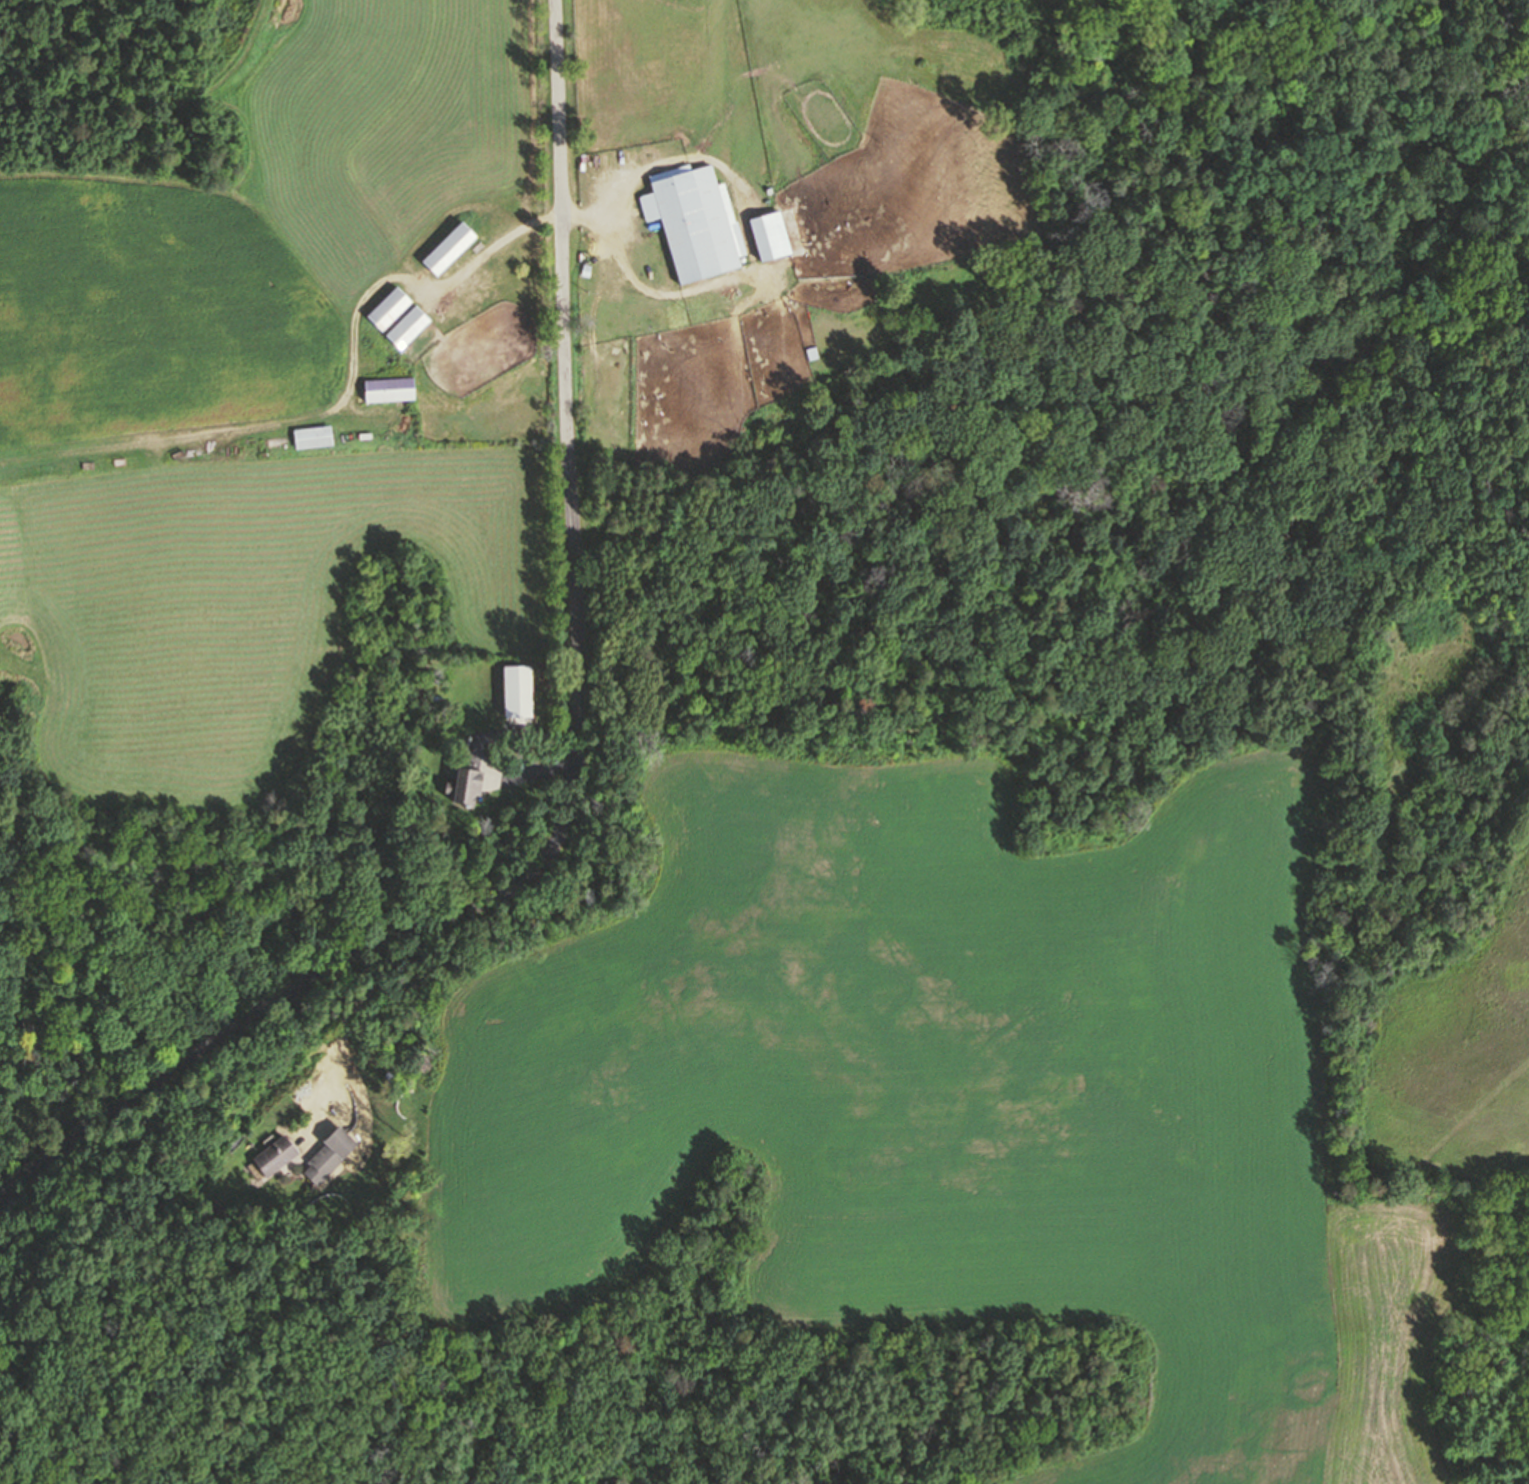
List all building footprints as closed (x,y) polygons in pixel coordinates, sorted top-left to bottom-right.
[(654,181),(715,163),(745,266),(684,284),(654,181)] [(756,219),(769,261),(797,253),(785,210),(756,219)] [(422,260),(463,219),(479,235),(438,276),(422,260)] [(368,314),(397,284),(414,301),(384,331),(368,314)] [(385,335),(416,303),(432,319),(401,350),(385,335)] [(364,379),(415,375),(417,399),(366,403),(364,379)] [(337,424),(299,429),(302,448),(340,444),(337,424)] [(359,433),(373,431),(373,437),(360,439),(359,433)] [(537,665),(511,665),(511,723),(537,723),(537,665)] [(456,782),(460,764),(484,768),(480,793),(478,792),(476,804),(451,800),(452,793),(442,791),(444,780),(456,782)] [(330,1139),(337,1130),(353,1144),(345,1153),(330,1139)] [(253,1160),(285,1134),(299,1150),(267,1177),(253,1160)] [(345,1163),(341,1145),(322,1149),(325,1167),(345,1163)]
